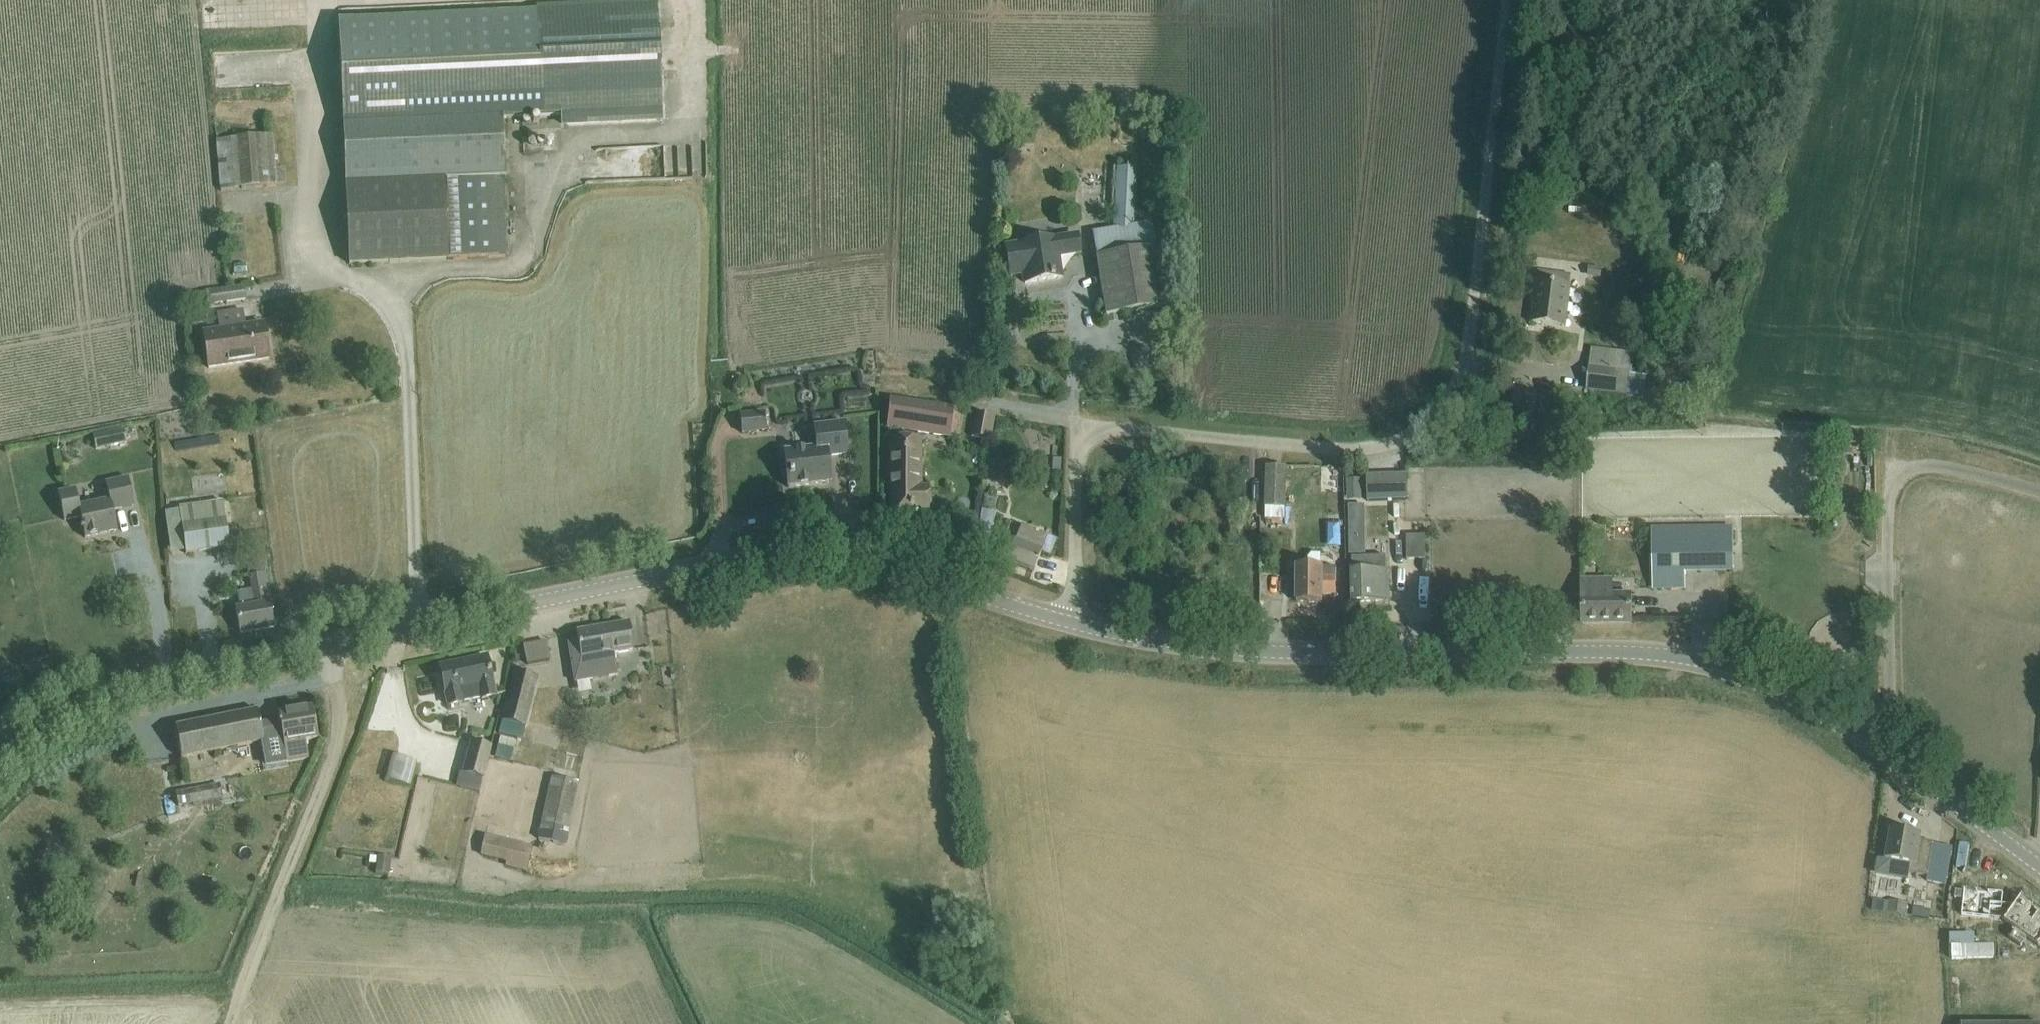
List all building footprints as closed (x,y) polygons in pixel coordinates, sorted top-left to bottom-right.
[(217,27),(240,25),(237,1),(215,3),(217,27)] [(658,7),(557,12),(339,22),(350,265),(506,257),(503,177),(505,177),(502,119),(562,116),(562,124),(663,119),(658,7)] [(217,140),(221,191),(276,187),(272,136),(217,140)] [(1116,230),(1095,233),(1092,234),(1106,317),(1165,307),(1152,224),(1132,228),(1134,170),(1119,170),(1116,230)] [(1080,254),(1077,237),(1007,248),(1011,276),(1025,274),(1026,284),(1062,278),(1059,257),(1080,254)] [(1536,283),(1533,303),(1535,304),(1533,323),(1565,327),(1569,287),(1536,283)] [(244,288),(213,293),(198,295),(200,308),(246,300),(244,288)] [(204,333),(208,369),(269,360),(265,325),(204,333)] [(1590,365),(1587,392),(1627,397),(1631,370),(1590,365)] [(865,390),(850,393),(854,410),(869,407),(865,390)] [(964,413),(953,411),(890,401),(885,429),(949,440),(950,434),(961,435),(964,413)] [(743,413),(744,433),(768,431),(766,412),(743,413)] [(987,441),(991,416),(975,413),(971,438),(987,441)] [(827,458),(847,456),(844,424),(814,427),(816,449),(784,452),(788,488),(830,484),(827,458)] [(123,430),(93,436),(96,450),(127,443),(123,430)] [(923,440),(889,440),(888,495),(890,495),(890,512),(929,513),(929,508),(932,505),(932,496),(929,492),(929,488),(922,488),(923,440)] [(986,480),(1009,484),(1013,465),(990,461),(986,480)] [(1286,469),(1266,469),(1266,509),(1286,509),(1286,469)] [(1323,470),(1323,491),(1339,491),(1339,470),(1323,470)] [(220,473),(198,475),(199,490),(222,489),(220,473)] [(1365,496),(1366,476),(1351,475),(1350,495),(1365,496)] [(1367,478),(1368,501),(1408,500),(1407,476),(1367,478)] [(64,522),(81,518),(85,539),(118,532),(113,511),(135,506),(128,479),(106,484),(110,501),(79,507),(76,490),(58,494),(64,522)] [(177,512),(183,555),(228,550),(223,506),(177,512)] [(1040,554),(1047,537),(1021,526),(1014,543),(1013,543),(1006,562),(1033,573),(1041,554),(1040,554)] [(1341,528),(1329,529),(1329,550),(1341,550),(1341,528)] [(1652,530),(1652,571),(1701,570),(1701,529),(1652,530)] [(1425,535),(1406,535),(1406,560),(1425,560),(1425,535)] [(1335,594),(1335,569),(1332,569),(1332,560),(1329,556),(1311,556),(1308,560),(1308,569),(1296,569),(1296,603),(1323,603),(1323,594),(1335,594)] [(1352,558),(1353,604),(1387,603),(1386,557),(1352,558)] [(240,609),(237,610),(241,634),(274,628),(264,575),(250,578),(252,592),(238,595),(240,609)] [(1610,583),(1582,584),(1583,624),(1631,623),(1630,597),(1611,597),(1610,583)] [(577,638),(567,640),(572,661),(576,680),(616,672),(612,653),(612,652),(632,648),(626,620),(606,624),(576,631),(577,638)] [(532,663),(555,660),(551,638),(529,642),(532,663)] [(495,696),(487,657),(440,668),(448,707),(462,704),(462,703),(481,699),(481,700),(495,696)] [(499,738),(522,744),(539,680),(513,673),(500,721),(503,722),(499,738)] [(263,744),(262,739),(282,735),(287,763),(309,759),(305,742),(318,739),(312,708),(278,714),(279,721),(259,725),(257,711),(175,727),(181,759),(263,744)] [(461,787),(479,792),(492,746),(487,744),(490,734),(475,730),(463,775),(464,775),(461,787)] [(392,776),(418,781),(424,754),(398,749),(392,776)] [(182,762),(170,767),(177,783),(189,777),(182,762)] [(537,840),(566,846),(579,781),(550,776),(537,840)] [(221,784),(176,793),(179,807),(224,797),(221,784)] [(1885,861),(1909,865),(1908,874),(1927,877),(1933,843),(1920,841),(1921,835),(1891,830),(1885,861)] [(486,835),(481,856),(528,868),(533,847),(486,835)] [(1964,839),(1959,861),(1973,863),(1977,841),(1964,839)] [(376,874),(388,875),(391,858),(379,857),(376,874)] [(1887,862),(1878,860),(1875,876),(1884,878),(1887,862)] [(2008,900),(1996,899),(1997,887),(1958,882),(1954,910),(1994,915),(1994,914),(1997,915),(1996,917),(2007,925),(2001,934),(2013,943),(2020,934),(2031,942),(2039,930),(2039,909),(2015,891),(2008,900)] [(1890,904),(1889,914),(1906,916),(1907,906),(1890,904)] [(1994,959),(1993,945),(1952,946),(1952,960),(1994,959)]
